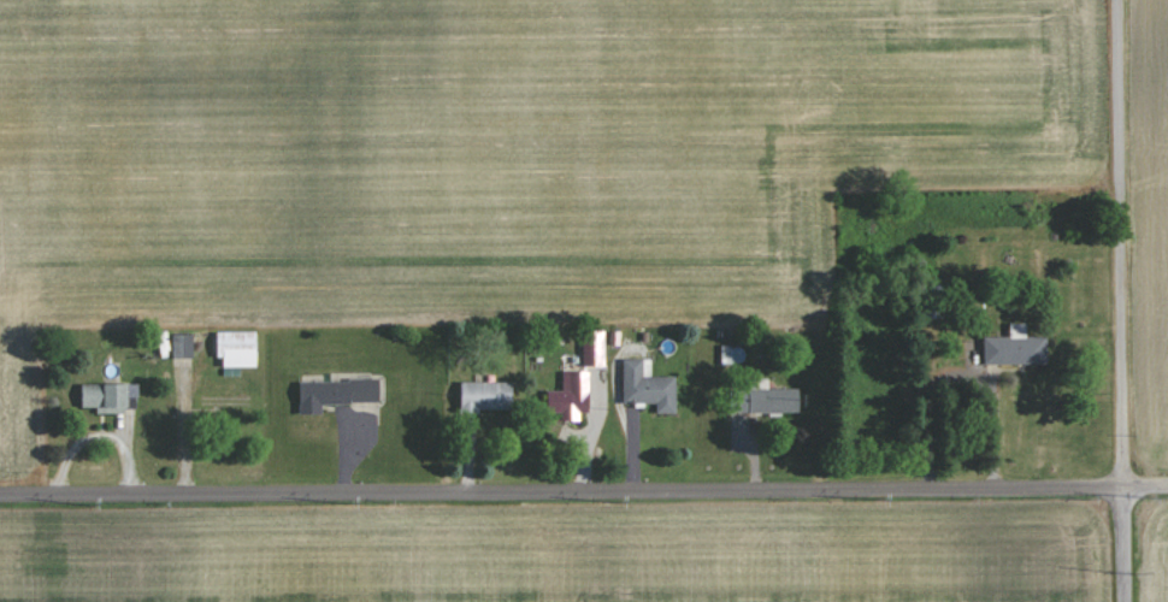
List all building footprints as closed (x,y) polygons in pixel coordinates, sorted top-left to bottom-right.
[(977,337),(977,365),(1040,364),(1040,336),(1019,337),(1019,323),(1002,324),(1002,337),(977,337)] [(215,367),(248,367),(248,332),(208,332),(209,358),(215,358),(215,367)] [(577,365),(600,365),(600,333),(577,333),(577,365)] [(168,335),(168,357),(188,357),(188,334),(168,335)] [(617,403),(650,403),(650,413),(669,414),(669,376),(645,376),(646,359),(617,358),(617,403)] [(580,421),(580,372),(557,372),(557,391),(539,391),(539,413),(555,413),(555,420),(580,421)] [(315,404),(373,403),(373,380),(291,381),(292,414),(316,414),(315,404)] [(452,410),(504,411),(505,382),(452,381),(452,410)] [(73,407),(90,407),(90,411),(118,411),(118,398),(134,398),(134,384),(73,384),(73,407)]
